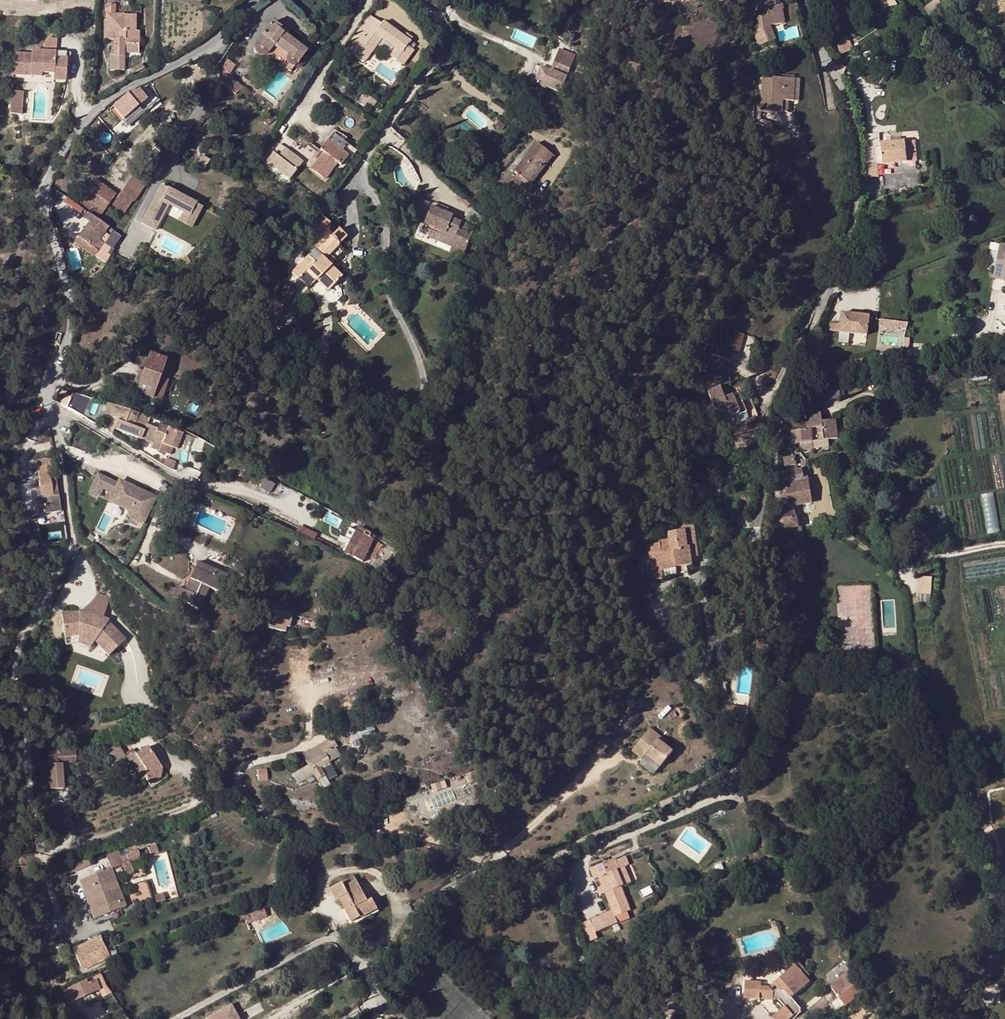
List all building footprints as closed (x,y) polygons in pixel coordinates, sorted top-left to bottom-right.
[(776,0),(765,0),(768,15),(757,17),(760,30),(755,31),(761,45),(774,40),(768,27),(782,23),(779,8),(777,9),(776,0)] [(883,8),(895,5),(892,0),(880,0),(883,8)] [(925,7),(931,15),(942,7),(937,0),(935,0),(925,7)] [(115,4),(107,4),(107,20),(104,20),(104,40),(113,40),(113,55),(113,56),(124,56),(124,54),(124,44),(124,40),(139,40),(139,32),(135,32),(135,16),(115,15),(115,4)] [(931,15),(925,7),(921,9),(928,18),(931,15)] [(376,20),(352,53),(365,62),(382,39),(396,49),(408,58),(413,50),(407,46),(412,39),(406,34),(404,37),(383,22),(382,24),(376,20)] [(280,31),(282,29),(272,22),(253,47),(254,50),(255,52),(256,54),(259,55),(263,56),(267,54),(274,46),(287,56),(285,58),(284,60),(284,61),(285,63),(286,65),(287,66),(288,67),(290,67),(291,68),(294,67),(306,51),(284,34),(280,31)] [(46,45),(57,48),(59,38),(48,36),(46,45)] [(850,37),(834,45),(838,55),(854,48),(850,37)] [(980,43),(974,48),(978,54),(985,48),(980,43)] [(124,44),(124,54),(139,54),(139,44),(124,44)] [(274,46),(267,54),(291,72),(294,67),(291,68),(290,67),(288,67),(287,66),(286,65),(285,63),(284,61),(284,60),(285,58),(287,56),(274,46)] [(70,52),(31,48),(31,52),(14,50),(11,71),(40,74),(41,70),(52,71),(52,78),(64,79),(67,57),(69,57),(70,52)] [(408,58),(396,49),(391,56),(403,65),(408,58)] [(560,51),(558,56),(552,70),(566,76),(574,57),(560,51)] [(552,70),(558,56),(550,53),(544,66),(552,70)] [(124,71),(124,56),(113,56),(113,55),(109,55),(109,71),(124,71)] [(221,57),(215,64),(230,74),(235,66),(221,57)] [(143,64),(130,71),(132,75),(145,69),(143,64)] [(566,76),(552,70),(548,80),(562,87),(566,76)] [(242,87),(230,74),(222,82),(235,94),(242,87)] [(1001,89),(1004,86),(995,76),(991,79),(1001,89)] [(794,79),(763,77),(761,110),(781,111),(782,100),(787,101),(793,101),(794,79)] [(157,100),(145,85),(140,90),(147,99),(139,106),(144,112),(157,100)] [(996,94),(1003,102),(1004,99),(1004,87),(1004,86),(1001,89),(996,94)] [(18,111),(21,89),(10,87),(7,110),(18,111)] [(136,92),(133,89),(113,106),(128,124),(144,112),(139,106),(147,99),(140,90),(136,92)] [(377,102),(364,93),(357,102),(364,107),(366,103),(373,108),(377,102)] [(270,116),(267,114),(265,116),(273,122),(276,117),(272,113),(270,116)] [(892,142),(889,142),(881,143),(883,164),(915,161),(913,141),(900,142),(900,138),(892,138),(892,142)] [(320,150),(324,153),(318,161),(311,169),(324,179),(337,164),(339,166),(346,158),(326,142),(320,150)] [(537,144),(529,153),(535,157),(542,148),(537,144)] [(278,158),(285,150),(280,146),(273,155),(278,158)] [(876,147),(863,148),(864,165),(877,165),(878,164),(876,147)] [(512,181),(529,193),(533,187),(530,184),(552,155),(542,148),(535,157),(529,153),(514,173),(517,175),(512,181)] [(290,179),(294,174),(303,163),(285,150),(278,158),(273,155),(268,162),(290,179)] [(324,153),(320,150),(314,158),(318,161),(324,153)] [(210,161),(203,157),(197,166),(204,170),(210,161)] [(878,177),(877,170),(864,170),(864,178),(878,177)] [(134,173),(121,191),(133,200),(146,181),(134,173)] [(87,199),(83,205),(99,216),(115,194),(94,180),(82,196),(87,199)] [(133,200),(121,191),(114,201),(126,210),(133,200)] [(158,192),(137,229),(151,237),(165,212),(180,220),(192,227),(196,218),(190,215),(192,211),(172,200),(171,202),(164,198),(165,196),(158,192)] [(79,201),(83,205),(87,199),(82,196),(79,201)] [(435,241),(451,248),(461,223),(452,219),(453,216),(444,212),(432,207),(433,204),(420,198),(413,214),(426,220),(425,224),(439,230),(435,241)] [(432,207),(444,212),(445,209),(433,204),(432,207)] [(472,209),(462,221),(476,227),(480,215),(472,209)] [(107,227),(88,213),(84,219),(89,223),(75,243),(94,256),(101,245),(97,242),(98,240),(104,232),(107,227)] [(325,218),(320,213),(307,234),(308,235),(325,218)] [(330,223),(325,218),(308,235),(315,243),(311,247),(314,251),(292,273),(299,279),(308,270),(318,279),(329,290),(343,276),(332,265),(325,258),(329,253),(346,236),(339,229),(333,235),(328,230),(330,228),(330,223)] [(192,227),(180,220),(175,227),(187,234),(192,227)] [(462,258),(476,227),(462,221),(461,223),(451,248),(449,253),(462,258)] [(428,238),(435,241),(439,230),(425,224),(423,228),(430,232),(428,238)] [(999,244),(992,277),(1004,279),(1004,245),(999,244)] [(337,260),(329,253),(325,258),(332,265),(337,260)] [(308,270),(299,279),(309,288),(318,279),(308,270)] [(273,297),(263,316),(289,337),(291,335),(277,324),(287,308),(273,297)] [(840,330),(839,340),(866,344),(870,313),(837,309),(835,330),(840,330)] [(881,319),(880,327),(908,329),(909,321),(881,319)] [(732,337),(718,333),(712,354),(729,359),(731,353),(737,355),(743,333),(734,331),(732,337)] [(153,398),(160,378),(167,360),(150,355),(136,392),(153,398)] [(168,381),(160,378),(153,398),(161,401),(168,381)] [(838,381),(822,383),(824,396),(825,402),(841,400),(838,381)] [(824,396),(822,383),(813,384),(815,398),(824,396)] [(737,405),(733,394),(725,398),(720,387),(706,393),(712,408),(715,407),(721,422),(746,411),(742,403),(737,405)] [(83,397),(69,392),(61,413),(74,418),(83,397)] [(738,392),(733,394),(737,405),(742,403),(738,392)] [(909,400),(893,402),(894,409),(910,408),(909,400)] [(115,428),(142,438),(147,425),(148,423),(107,407),(101,423),(108,425),(115,428)] [(814,429),(815,442),(838,439),(836,420),(822,421),(821,413),(807,414),(808,420),(806,420),(807,430),(814,429)] [(795,422),(796,431),(807,430),(806,420),(795,422)] [(147,425),(142,438),(152,443),(151,447),(159,451),(163,444),(169,447),(175,431),(169,429),(166,435),(157,432),(157,429),(147,425)] [(807,430),(796,431),(790,431),(790,435),(787,435),(787,440),(790,440),(791,444),(796,443),(797,450),(811,449),(811,442),(815,442),(814,429),(807,430)] [(49,446),(35,448),(38,473),(35,473),(39,501),(44,501),(46,512),(60,510),(54,472),(53,473),(49,446)] [(794,455),(779,458),(781,467),(796,464),(794,455)] [(175,462),(167,458),(164,465),(172,468),(175,462)] [(779,496),(787,528),(797,527),(794,506),(810,503),(806,478),(802,479),(801,469),(782,472),(785,494),(779,496)] [(703,476),(705,486),(719,484),(717,474),(703,476)] [(123,486),(118,484),(98,475),(90,492),(99,496),(103,487),(114,492),(110,501),(131,511),(129,515),(144,522),(156,497),(125,483),(123,486)] [(719,484),(705,486),(707,501),(721,499),(719,484)] [(313,541),(315,537),(318,531),(301,522),(296,533),(313,541)] [(797,527),(787,528),(791,547),(804,544),(801,526),(797,527)] [(374,537),(356,529),(345,553),(363,561),(374,537)] [(646,559),(648,559),(651,559),(653,571),(654,578),(676,575),(675,567),(686,566),(692,565),(691,560),(695,559),(690,529),(667,533),(668,539),(659,541),(659,543),(644,545),(646,559)] [(312,542),(323,547),(326,543),(315,537),(313,541),(312,542)] [(382,545),(377,543),(370,557),(375,559),(382,545)] [(396,558),(385,552),(374,567),(385,574),(396,558)] [(63,562),(55,562),(54,581),(62,581),(63,562)] [(198,562),(195,568),(213,577),(216,570),(198,562)] [(687,574),(686,566),(675,567),(676,575),(687,574)] [(213,577),(195,568),(185,590),(180,600),(199,609),(209,588),(220,593),(228,576),(216,570),(213,577)] [(918,593),(934,593),(934,576),(918,575),(918,593)] [(180,600),(185,590),(178,588),(174,597),(180,600)] [(98,610),(80,612),(109,621),(98,610)] [(275,621),(285,623),(286,613),(277,611),(275,621)] [(103,652),(109,657),(127,640),(109,621),(80,612),(62,614),(66,646),(79,644),(91,649),(95,643),(99,647),(103,652)] [(271,629),(286,632),(287,624),(285,623),(275,621),(274,627),(271,626),(271,629)] [(99,647),(89,650),(92,660),(105,657),(103,652),(99,647)] [(740,708),(721,705),(720,716),(738,719),(740,708)] [(649,729),(632,750),(642,759),(646,755),(660,766),(671,751),(664,746),(667,743),(649,729)] [(357,738),(359,746),(374,742),(371,734),(357,738)] [(126,758),(127,757),(118,745),(104,755),(113,768),(127,759),(126,758)] [(330,746),(306,764),(311,770),(318,766),(324,775),(330,771),(341,763),(330,746)] [(127,757),(126,758),(127,759),(141,781),(146,778),(149,784),(159,778),(162,768),(148,747),(136,755),(134,753),(127,757)] [(50,766),(77,764),(77,750),(49,752),(50,766)] [(701,757),(695,762),(699,767),(706,763),(701,757)] [(340,784),(330,771),(324,775),(318,766),(311,770),(306,764),(302,767),(307,773),(306,774),(320,792),(320,791),(327,800),(334,795),(330,791),(340,784)] [(106,855),(108,861),(119,857),(117,851),(106,855)] [(119,857),(108,861),(111,869),(122,864),(119,857)] [(72,872),(91,865),(89,859),(69,866),(72,872)] [(613,859),(595,866),(599,875),(596,876),(600,886),(603,893),(609,910),(587,919),(593,932),(615,923),(612,917),(628,910),(618,887),(621,886),(615,870),(617,869),(613,859)] [(299,863),(293,867),(296,873),(303,869),(299,863)] [(599,875),(595,866),(589,869),(592,877),(596,876),(599,875)] [(621,868),(617,869),(615,870),(621,886),(627,883),(621,868)] [(115,880),(111,869),(80,880),(85,891),(88,890),(92,902),(89,903),(94,918),(125,907),(121,896),(115,898),(108,882),(115,880)] [(353,876),(346,879),(353,892),(360,888),(353,876)] [(353,892),(346,879),(330,889),(337,901),(339,900),(349,918),(355,914),(357,919),(377,908),(372,899),(367,901),(360,888),(353,892)] [(121,896),(115,880),(108,882),(115,898),(121,896)] [(251,913),(255,922),(267,916),(264,907),(251,913)] [(82,969),(109,957),(99,937),(73,949),(82,969)] [(492,960),(482,966),(489,977),(498,971),(492,960)] [(762,999),(770,1000),(780,1011),(775,1014),(773,1016),(776,1018),(789,1018),(801,1009),(792,998),(809,983),(794,966),(773,983),(778,989),(773,993),(768,988),(760,987),(760,983),(744,982),(743,998),(762,999)] [(844,968),(827,983),(836,994),(853,979),(844,968)] [(106,986),(101,974),(92,979),(93,980),(80,986),(58,996),(62,1006),(106,986)] [(853,979),(836,994),(845,1003),(862,987),(855,978),(853,979)] [(508,982),(505,987),(509,990),(513,984),(508,982)] [(58,996),(80,986),(79,983),(57,994),(58,996)] [(773,983),(768,988),(773,993),(778,989),(773,983)] [(246,995),(221,1009),(227,1018),(246,1018),(256,1013),(246,995)] [(770,1000),(762,999),(775,1014),(780,1011),(770,1000)]
